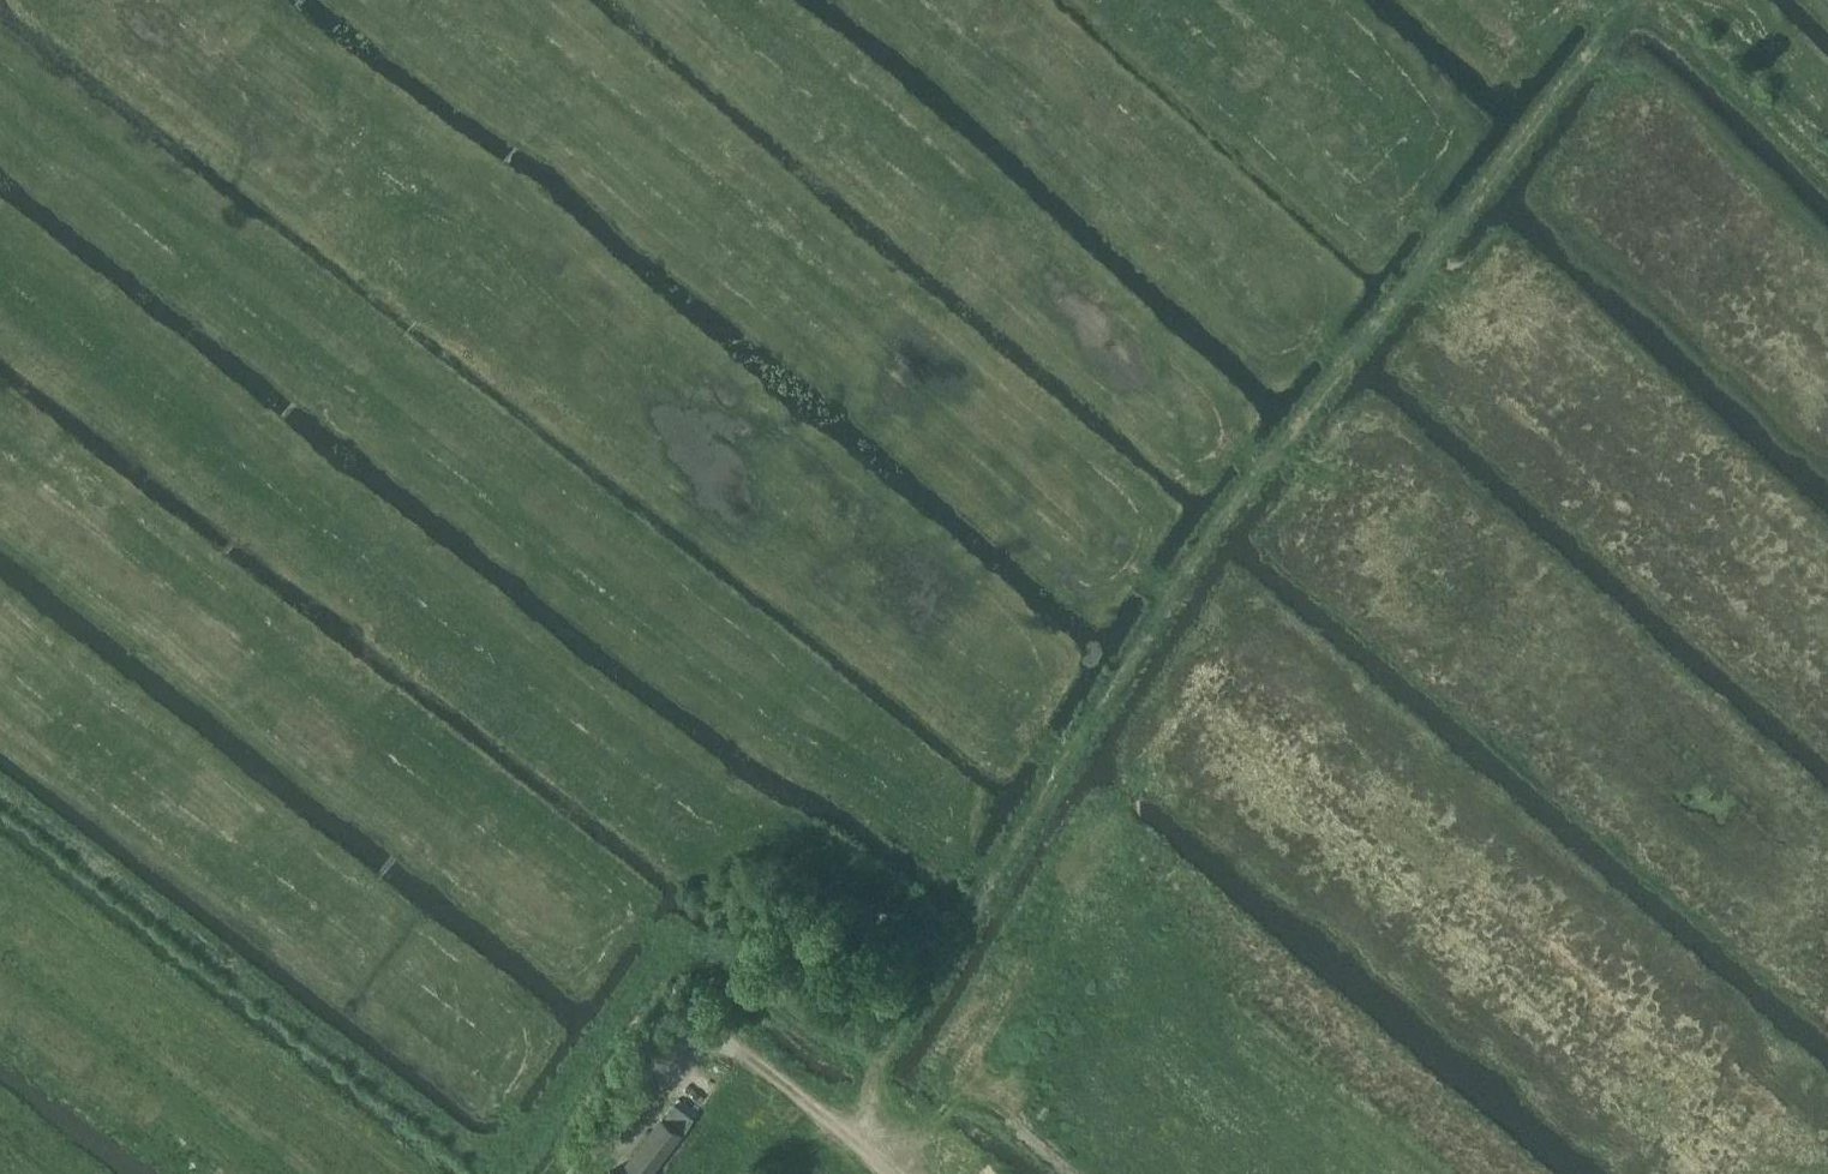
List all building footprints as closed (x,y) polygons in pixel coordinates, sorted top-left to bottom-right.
[(694,1117),(674,1102),(631,1161),(630,1160),(629,1161),(630,1162),(621,1173),(651,1173),(694,1117)]
